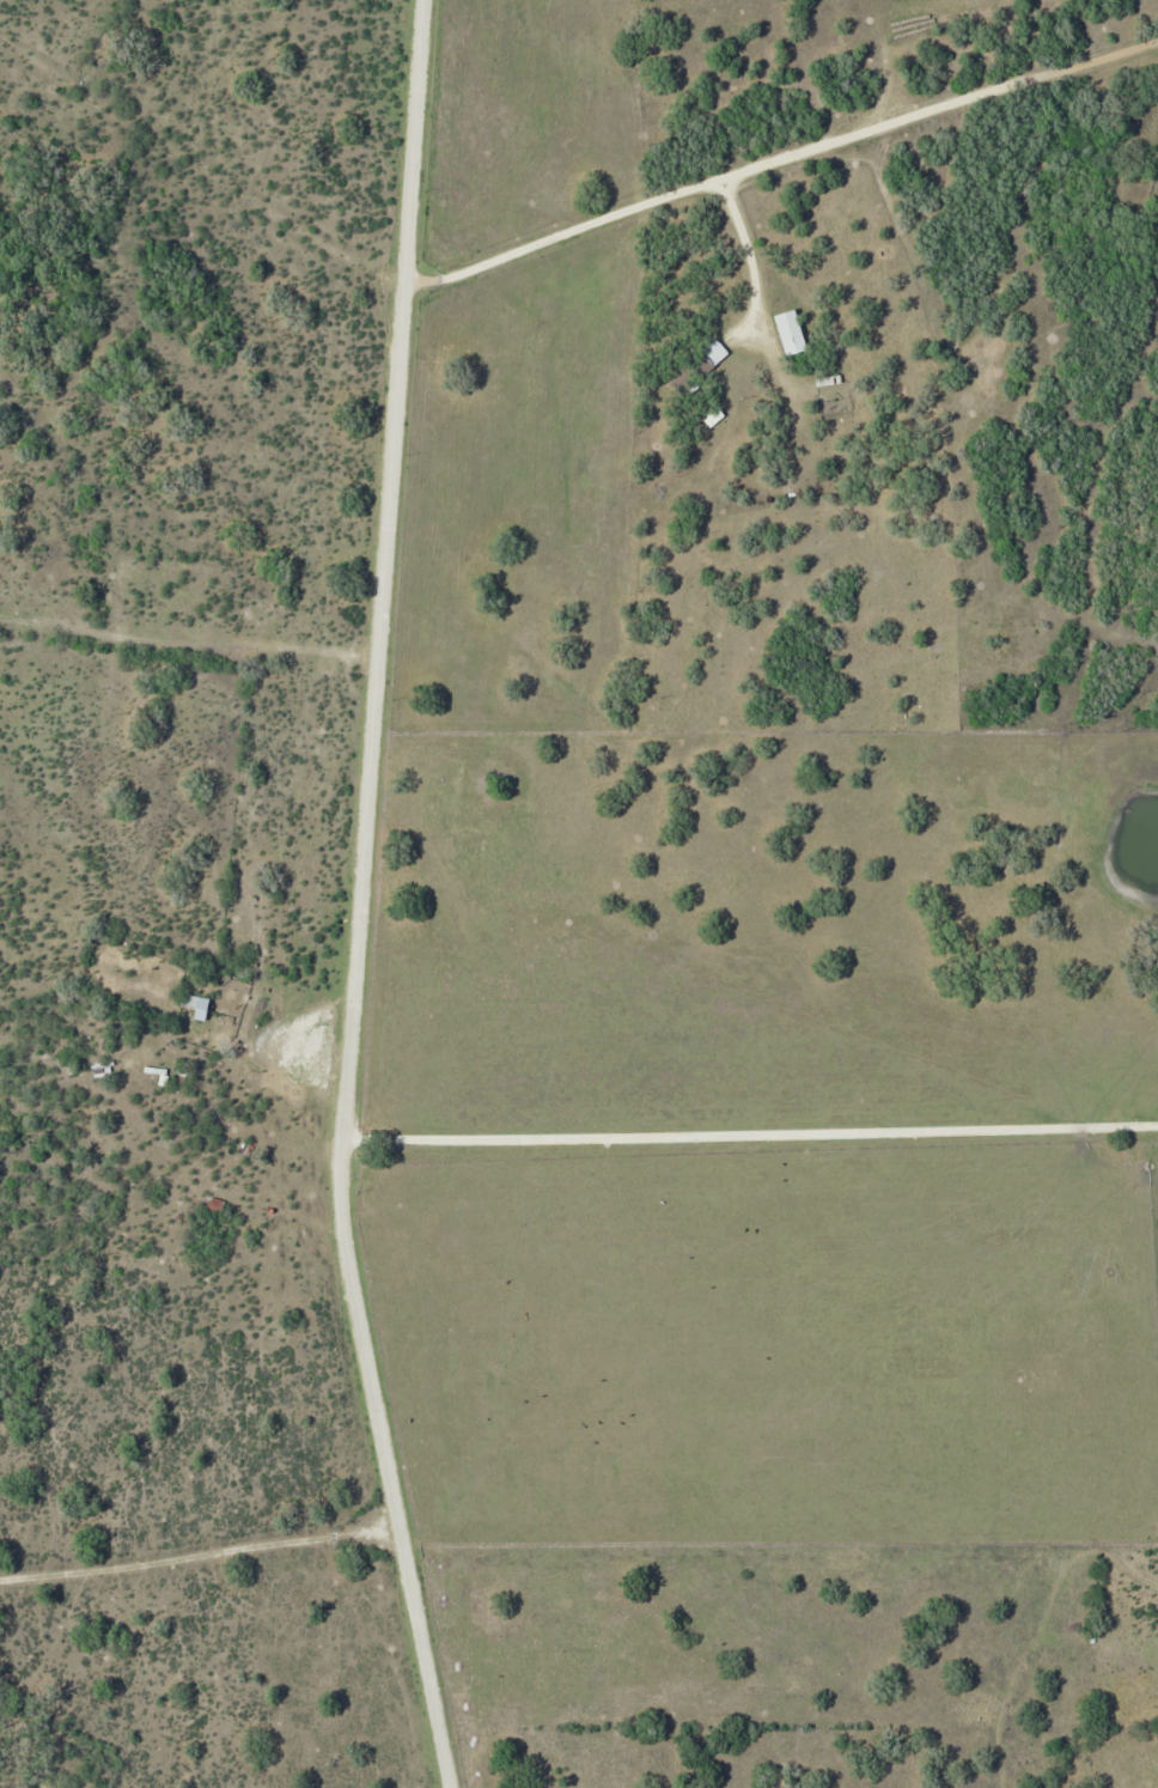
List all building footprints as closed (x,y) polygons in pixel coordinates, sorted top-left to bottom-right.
[(773,317),(786,357),(806,351),(793,311),(773,317)] [(714,339),(701,351),(714,366),(727,353),(714,339)] [(718,409),(703,420),(709,428),(725,416),(718,409)] [(211,995),(183,994),(183,1009),(193,1009),(193,1019),(209,1020),(211,995)]
